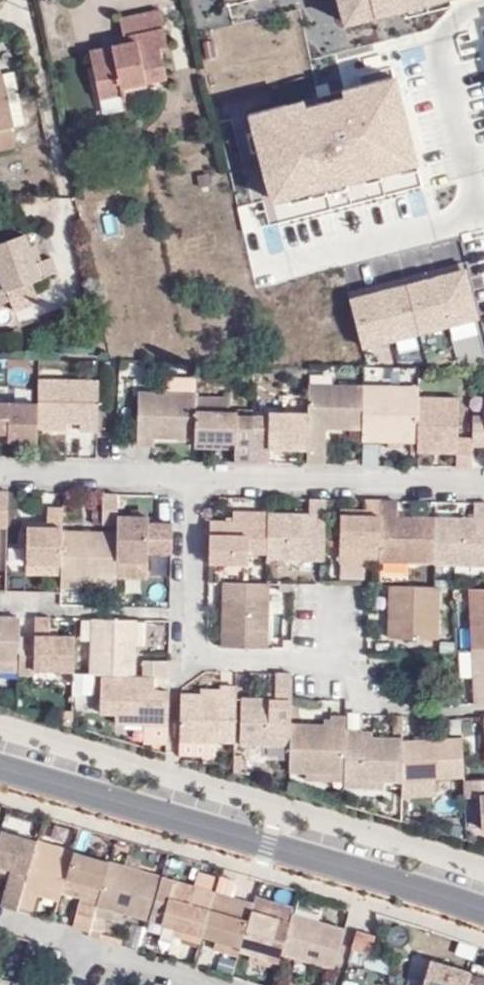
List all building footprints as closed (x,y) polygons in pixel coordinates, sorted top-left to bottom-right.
[(344,32),(401,17),(403,23),(454,10),(451,0),(453,0),(336,0),(344,32)] [(161,9),(120,17),(123,39),(125,47),(116,49),(91,53),(101,102),(123,98),(121,89),(165,79),(160,46),(168,43),(161,9)] [(123,39),(114,42),(116,49),(125,47),(123,39)] [(307,94),(249,111),(272,194),(425,158),(400,70),(342,87),(343,91),(309,99),(307,94)] [(13,148),(0,89),(0,152),(13,148)] [(422,185),(417,164),(383,173),(388,194),(422,185)] [(256,224),(276,219),(273,206),(253,209),(256,224)] [(35,263),(23,236),(0,244),(0,304),(8,301),(4,291),(57,271),(51,258),(35,263)] [(467,263),(351,292),(365,344),(483,316),(467,263)] [(168,380),(167,397),(142,396),(140,448),(156,448),(157,439),(198,440),(198,414),(199,405),(199,397),(199,381),(168,380)] [(83,426),(83,434),(101,435),(103,384),(43,384),(42,407),(42,430),(70,431),(70,426),(83,426)] [(311,388),(310,402),(310,418),(310,432),(364,433),(365,389),(311,388)] [(364,433),(364,445),(419,446),(420,402),(421,390),(365,389),(364,433)] [(460,452),(459,471),(472,472),(473,449),(473,441),(460,440),(461,403),(420,402),(419,446),(419,451),(460,452)] [(223,405),(199,405),(198,414),(223,414),(223,405)] [(41,445),(42,430),(42,407),(0,407),(0,437),(13,438),(13,443),(13,444),(41,445)] [(236,449),(235,466),(254,466),(255,420),(237,419),(237,414),(223,414),(198,414),(198,440),(198,442),(236,443),(236,449)] [(271,467),(272,452),(309,452),(310,432),(310,418),(288,418),(255,418),(255,420),(254,466),(271,467)] [(473,420),(473,441),(473,449),(483,449),(483,420),(473,420)] [(12,534),(13,496),(0,496),(0,533),(12,534)] [(122,498),(105,497),(104,526),(121,526),(121,521),(122,498)] [(269,561),(326,562),(327,503),(311,502),(311,516),(270,516),(269,557),(269,561)] [(380,569),(380,562),(381,504),(366,504),(366,519),(340,519),(339,567),(380,569)] [(380,562),(435,562),(436,519),(396,519),(397,504),(381,504),(380,562)] [(483,568),(483,507),(472,506),(472,520),(436,519),(435,562),(435,567),(483,568)] [(51,510),(51,526),(31,525),(30,565),(65,566),(66,549),(66,533),(67,511),(51,510)] [(235,516),(234,527),(213,527),(212,569),(251,569),(251,557),(269,557),(270,516),(251,516),(235,516)] [(121,535),(120,568),(151,569),(143,522),(121,521),(121,526),(121,535)] [(152,528),(152,522),(143,522),(151,569),(151,557),(152,528)] [(104,535),(121,535),(121,526),(104,526),(104,535)] [(175,558),(176,529),(158,528),(158,557),(175,558)] [(66,533),(66,549),(65,566),(65,577),(65,580),(88,581),(120,582),(120,568),(121,535),(104,535),(66,533)] [(29,576),(65,577),(65,566),(30,565),(29,576)] [(120,584),(150,585),(151,569),(120,568),(120,582),(120,584)] [(65,590),(88,591),(88,581),(65,580),(65,590)] [(227,586),(224,652),(270,652),(271,622),(273,587),(269,587),(227,586)] [(435,591),(390,590),(389,641),(439,642),(440,592),(435,591)] [(483,653),(483,592),(470,592),(473,653),(483,653)] [(23,664),(24,640),(25,620),(0,619),(0,664),(23,664)] [(42,673),(78,673),(79,640),(55,639),(55,621),(45,620),(41,620),(41,641),(24,640),(23,664),(23,673),(23,678),(42,678),(42,673)] [(94,622),(94,677),(104,677),(136,678),(136,658),(137,623),(94,622)] [(476,708),(483,708),(483,653),(473,653),(476,708)] [(146,659),(136,658),(136,678),(146,678),(146,659)] [(158,678),(170,679),(170,678),(166,659),(146,659),(146,678),(158,678)] [(0,664),(0,672),(23,673),(23,664),(0,664)] [(292,702),(293,677),(276,676),(275,706),(243,706),(242,750),(291,751),(292,725),(292,702)] [(158,678),(146,678),(136,678),(104,677),(104,717),(117,717),(117,727),(172,727),(172,697),(172,695),(158,695),(158,678)] [(219,691),(219,699),(185,698),(183,741),(220,742),(237,742),(238,691),(219,691)] [(292,725),(291,751),(290,772),(306,773),(345,774),(347,733),(347,719),(331,719),(330,727),(292,725)] [(362,741),(362,734),(347,733),(345,774),(345,782),(383,783),(401,783),(401,779),(402,741),(372,741),(362,741)] [(220,758),(220,742),(183,741),(182,757),(220,758)] [(463,780),(461,742),(402,741),(401,779),(433,780),(463,780)] [(345,782),(345,774),(306,773),(306,783),(345,784),(345,782)] [(433,796),(433,780),(401,779),(401,783),(401,796),(433,796)] [(383,783),(345,782),(345,784),(345,791),(383,791),(383,783)] [(476,783),(463,784),(464,801),(477,801),(479,835),(483,835),(483,783),(476,783)] [(40,840),(4,830),(0,845),(0,861),(18,866),(31,870),(40,840)] [(67,881),(76,850),(40,840),(31,870),(28,879),(26,888),(20,909),(31,913),(37,891),(42,893),(45,883),(65,890),(65,887),(67,881)] [(111,861),(76,850),(67,881),(102,891),(111,861)] [(111,861),(102,891),(99,902),(127,910),(151,917),(164,876),(111,861)] [(18,866),(15,876),(28,879),(31,870),(18,866)] [(15,876),(7,906),(20,909),(26,888),(28,879),(15,876)] [(151,918),(165,923),(185,929),(183,936),(201,943),(203,935),(216,892),(178,880),(164,876),(151,917),(151,918)] [(65,887),(90,894),(87,904),(98,906),(99,902),(102,891),(67,881),(65,887)] [(42,893),(62,899),(65,890),(45,883),(42,893)] [(251,910),(253,903),(216,892),(203,935),(216,939),(241,946),(251,910)] [(83,902),(76,926),(91,930),(93,924),(97,911),(98,906),(87,904),(83,902)] [(127,910),(99,902),(98,906),(97,911),(109,914),(124,919),(127,910)] [(291,916),(292,915),(253,903),(251,910),(289,921),(291,916)] [(285,935),(289,921),(251,910),(241,946),(240,948),(252,952),(278,960),(280,953),(285,935)] [(105,927),(109,914),(97,911),(93,924),(105,927)] [(280,953),(333,968),(343,931),(291,916),(289,921),(285,935),(280,953)] [(368,954),(374,934),(356,929),(351,949),(368,954)] [(214,948),(238,955),(240,948),(241,946),(216,939),(214,948)] [(470,962),(428,951),(419,984),(463,984),(469,964),(470,962)] [(278,960),(252,952),(250,960),(275,968),(278,960)] [(469,964),(463,984),(483,984),(483,968),(469,964)]
